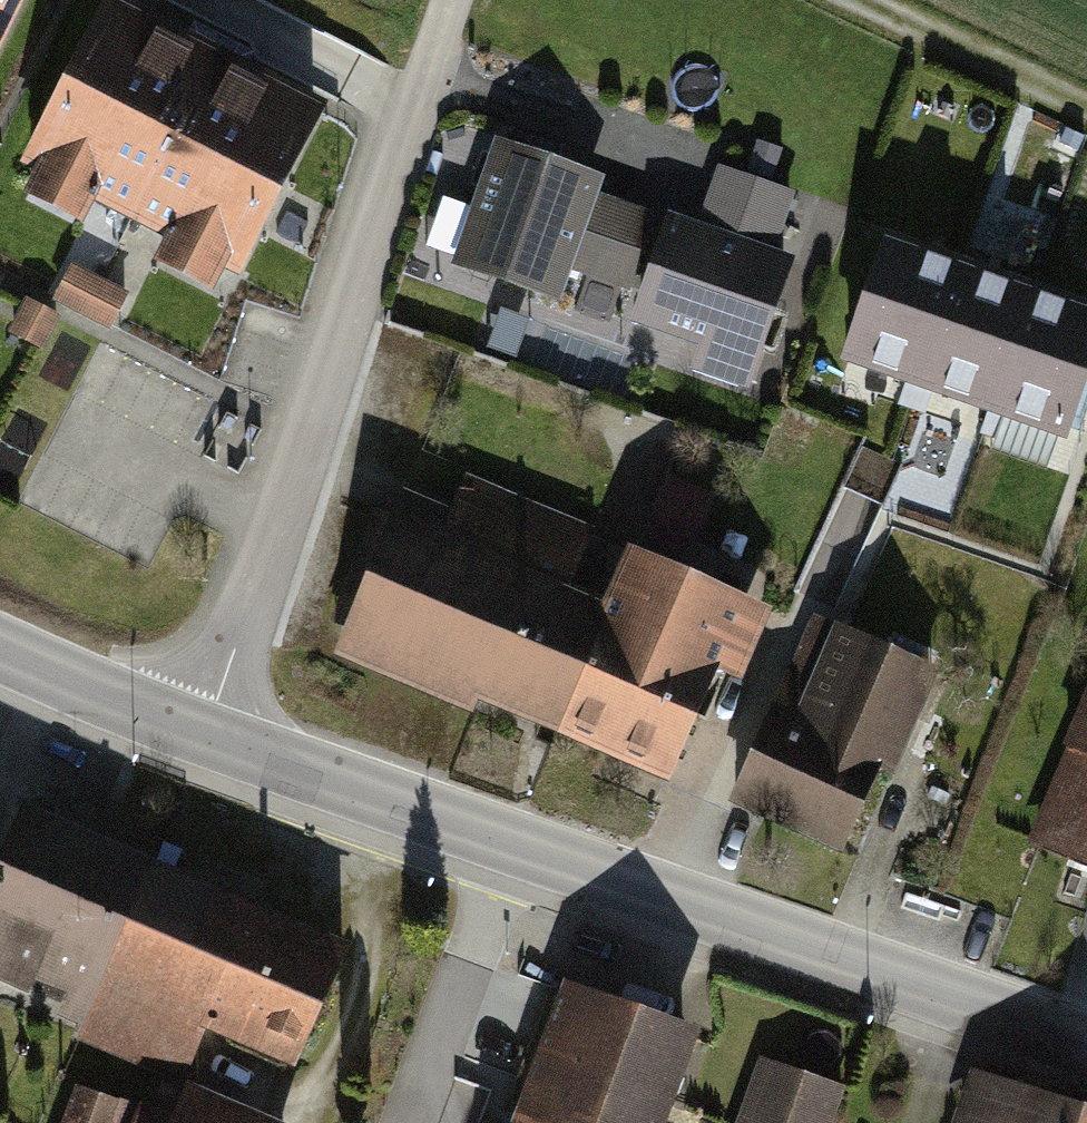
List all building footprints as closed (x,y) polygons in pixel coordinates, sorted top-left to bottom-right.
[(121,0),(118,0),(34,186),(104,219),(120,198),(181,226),(179,264),(245,293),(334,105),(121,0)] [(487,118),(463,186),(441,195),(424,251),(573,316),(588,264),(634,286),(653,216),(607,199),(607,170),(487,118)] [(707,218),(680,214),(641,313),(711,343),(700,361),(779,384),(813,265),(779,254),(803,196),(724,172),(707,218)] [(962,266),(890,241),(850,354),(923,379),(962,266)] [(1033,290),(962,266),(923,379),(992,403),(1033,290)] [(138,300),(83,273),(65,310),(120,336),(138,300)] [(0,282),(0,322),(16,290),(0,282)] [(1033,290),(992,403),(1066,429),(1086,370),(1086,309),(1033,290)] [(71,322),(33,306),(16,344),(55,361),(71,322)] [(713,499),(664,478),(629,561),(678,581),(713,499)] [(451,523),(400,503),(345,642),(561,727),(606,616),(564,600),(588,540),(464,491),(451,523)] [(606,616),(561,727),(677,774),(715,679),(738,688),(767,617),(678,581),(629,561),(606,616)] [(936,672),(819,624),(741,812),(845,855),(878,775),(892,781),(936,672)] [(1040,847),(1086,866),(1086,733),(1040,847)] [(0,891),(0,967),(88,1005),(153,854),(37,805),(0,891)] [(88,1005),(73,1042),(197,1094),(219,1043),(318,1085),(376,948),(153,854),(88,1005)] [(570,994),(522,1111),(554,1122),(660,1122),(686,1034),(570,994)] [(765,1058),(742,1122),(838,1122),(850,1088),(765,1058)] [(981,1070),(962,1122),(1086,1122),(1086,1105),(981,1070)] [(197,1094),(186,1122),(273,1122),(197,1094)]
